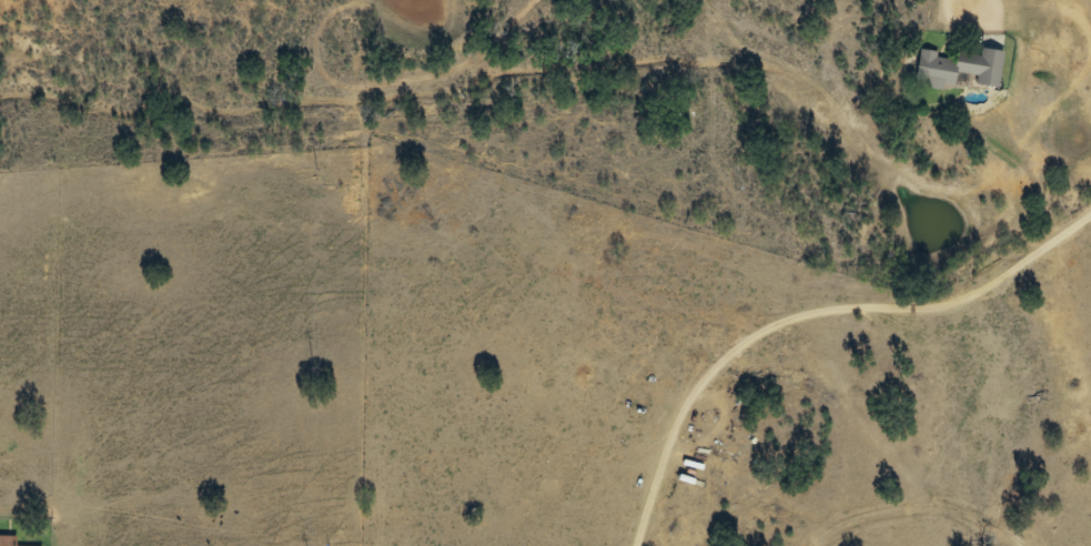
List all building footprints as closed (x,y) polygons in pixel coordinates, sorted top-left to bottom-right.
[(976,60),(922,52),(916,86),(957,93),(960,76),(973,78),(976,60)] [(0,534),(0,545),(27,545),(17,545),(18,535),(0,534)]
